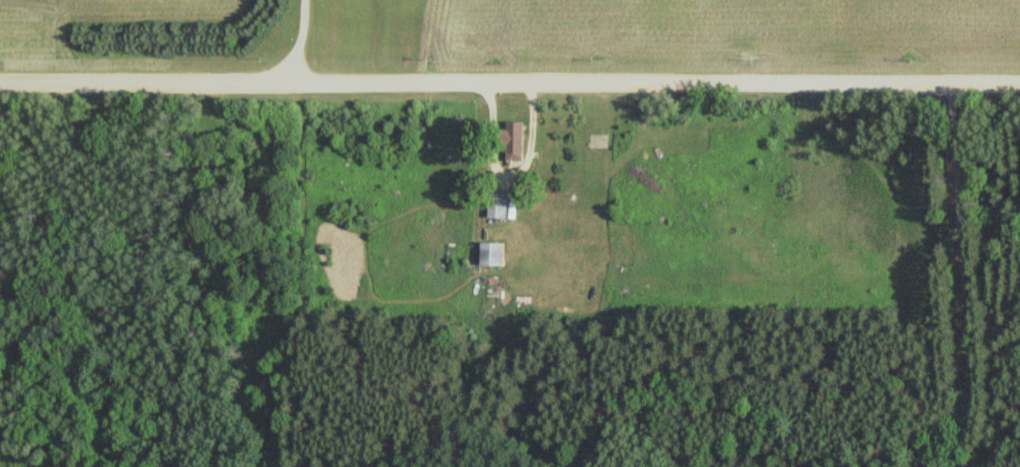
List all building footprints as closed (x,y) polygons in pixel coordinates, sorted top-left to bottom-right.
[(526,121),(509,121),(509,164),(526,164),(526,121)] [(509,196),(501,195),(499,217),(508,218),(509,196)] [(507,244),(485,244),(485,266),(507,266),(507,244)]
